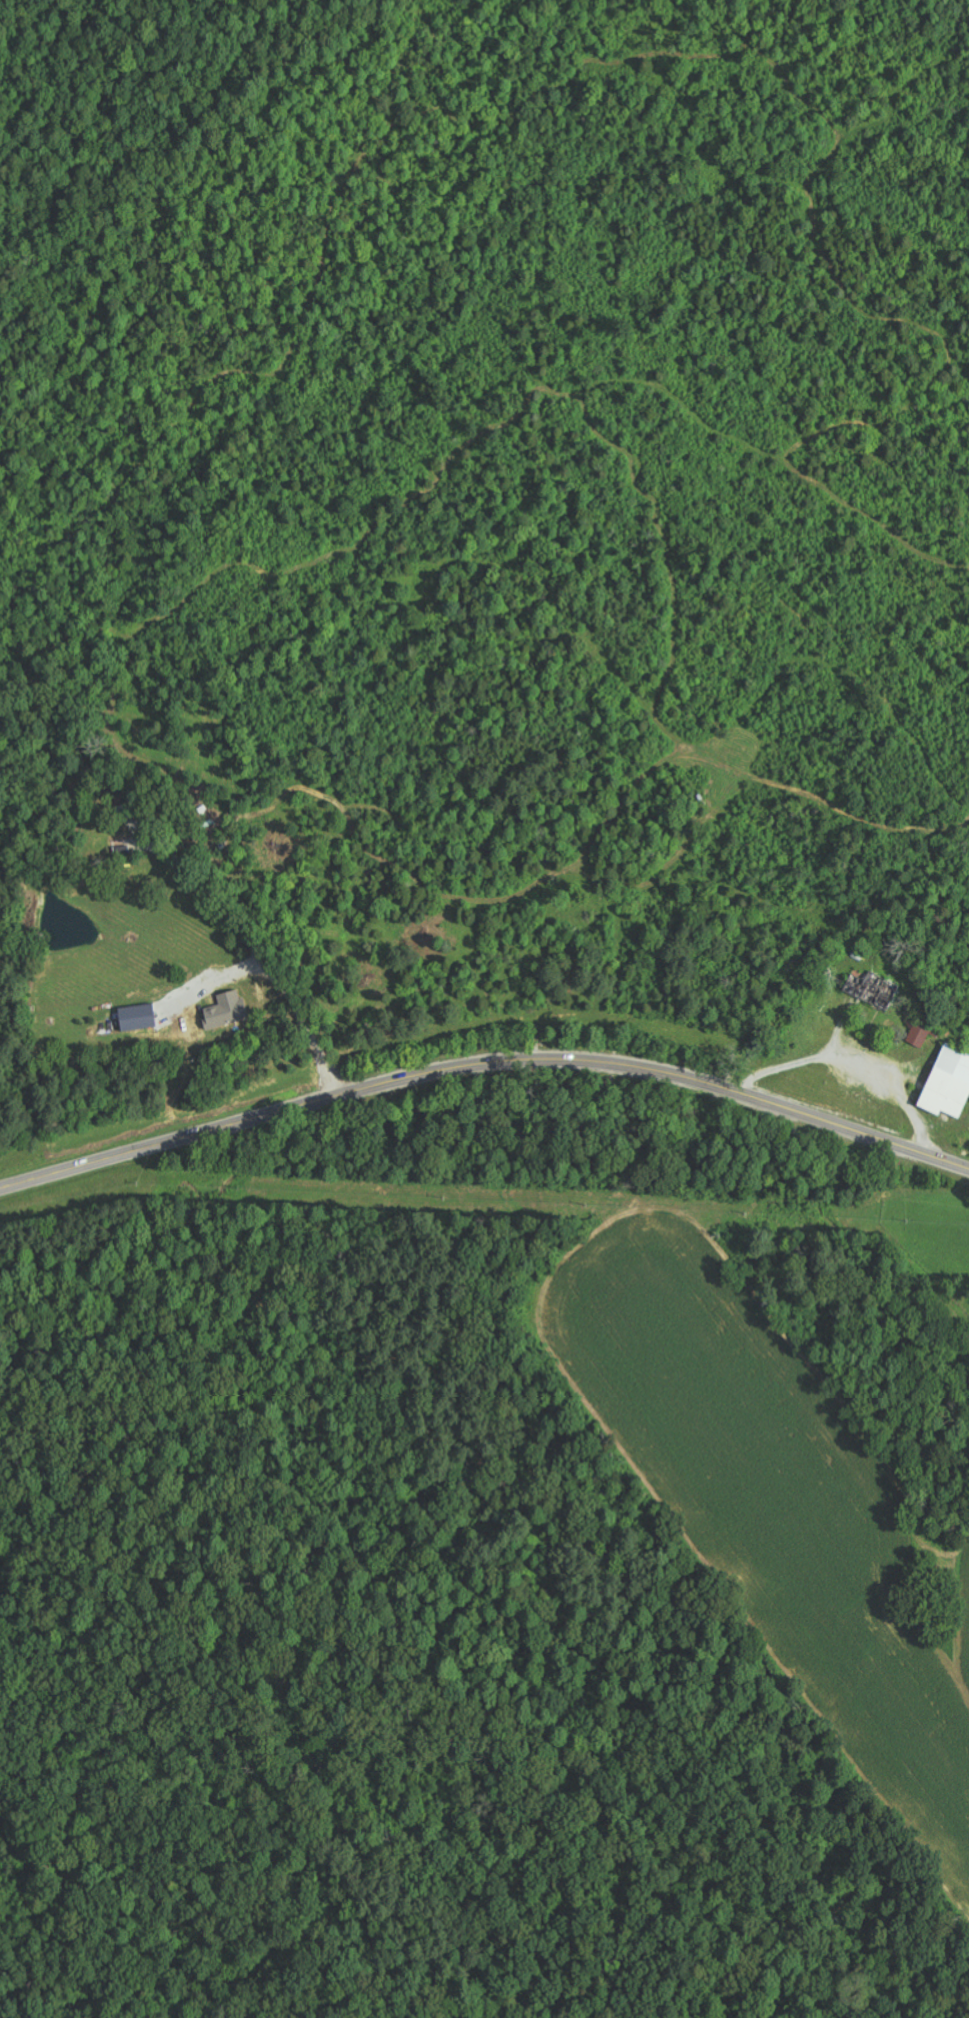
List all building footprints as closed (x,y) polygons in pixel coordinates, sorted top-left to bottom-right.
[(901,985),(870,970),(865,980),(851,974),(843,991),(888,1012),(901,985)] [(250,1018),(244,997),(240,998),(238,989),(217,994),(220,1006),(203,1010),(208,1029),(250,1018)] [(157,1027),(154,1004),(119,1007),(122,1031),(157,1027)] [(938,1038),(942,1030),(918,1018),(907,1040),(923,1048),(930,1033),(938,1038)] [(968,1099),(968,1054),(944,1044),(919,1106),(940,1115),(942,1111),(961,1119),(968,1099)]
